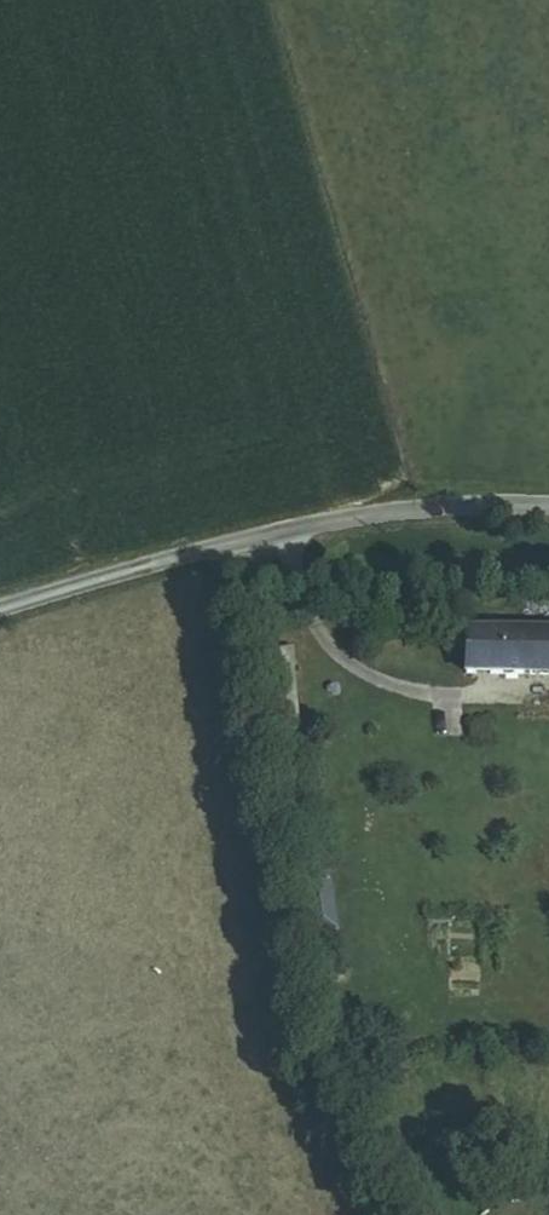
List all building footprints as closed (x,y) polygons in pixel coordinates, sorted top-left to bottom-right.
[(548,683),(548,640),(470,642),(471,684),(548,683)] [(314,899),(318,924),(340,921),(336,895),(314,899)] [(340,921),(318,924),(320,940),(342,936),(340,921)]
